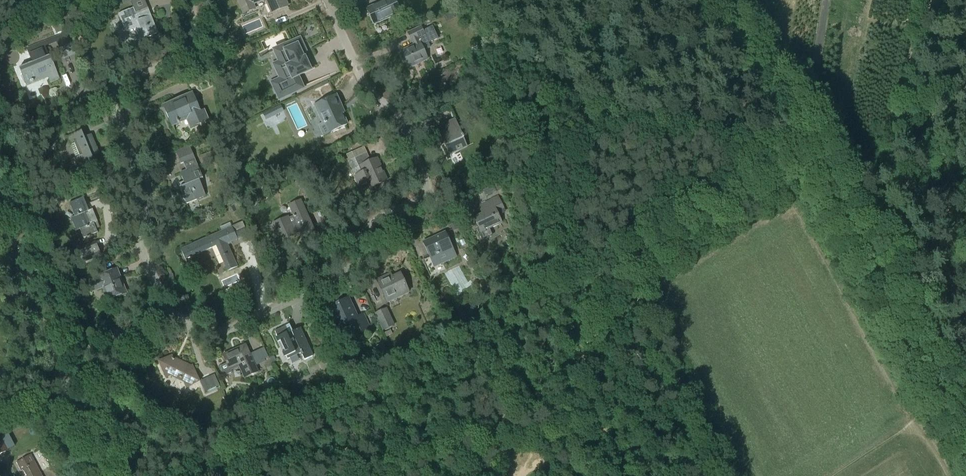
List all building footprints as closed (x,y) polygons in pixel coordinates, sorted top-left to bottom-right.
[(133,8),(118,14),(126,32),(137,28),(142,39),(140,40),(158,33),(151,16),(143,19),(141,13),(136,15),(136,13),(148,8),(145,0),(135,0),(130,2),(133,8)] [(243,14),(255,9),(253,4),(263,0),(238,0),(243,14)] [(268,5),(269,4),(272,12),(288,6),(285,0),(266,0),(268,5)] [(368,9),(375,23),(399,12),(394,1),(396,0),(388,0),(368,9)] [(401,51),(402,53),(400,54),(404,62),(406,61),(408,66),(427,57),(424,51),(431,48),(429,43),(437,39),(432,27),(422,31),(420,27),(408,33),(411,41),(412,41),(414,45),(401,51)] [(60,49),(71,44),(66,33),(55,37),(60,49)] [(310,63),(299,39),(278,49),(283,61),(274,65),(281,79),(272,83),(279,98),(302,88),(302,87),(301,88),(296,77),(310,70),(307,64),(310,63)] [(27,49),(33,63),(19,68),(26,84),(41,78),(40,76),(46,74),(50,83),(59,79),(52,60),(47,61),(43,52),(45,51),(41,43),(27,49)] [(204,111),(200,113),(192,94),(170,103),(173,108),(166,111),(172,125),(191,117),(195,125),(207,120),(204,111)] [(336,95),(315,105),(323,123),(325,122),(330,133),(347,125),(339,107),(341,106),(336,95)] [(271,110),(263,114),(266,120),(275,116),(271,110)] [(437,128),(444,144),(445,146),(446,146),(449,154),(462,149),(461,145),(465,143),(455,120),(437,128)] [(90,135),(84,138),(82,131),(67,137),(70,144),(74,142),(79,156),(74,159),(78,169),(94,163),(91,157),(99,154),(94,143),(93,144),(90,135)] [(355,158),(349,161),(356,176),(360,186),(369,182),(371,187),(386,180),(379,165),(380,164),(378,160),(371,163),(364,147),(352,152),(355,158)] [(191,150),(177,156),(181,164),(195,158),(191,150)] [(180,173),(185,186),(180,188),(186,204),(205,196),(199,180),(203,179),(198,166),(180,173)] [(482,205),(485,213),(474,218),(479,228),(477,230),(482,240),(492,236),(489,229),(502,223),(497,213),(504,209),(498,197),(482,205)] [(92,209),(87,211),(86,208),(87,207),(83,198),(69,204),(75,217),(71,218),(76,231),(80,230),(84,238),(97,233),(94,224),(98,222),(92,209)] [(289,206),(293,216),(288,218),(288,217),(277,222),(280,229),(276,230),(281,242),(296,235),(295,233),(300,231),(302,235),(313,230),(300,201),(289,206)] [(238,267),(228,244),(237,240),(232,227),(181,249),(185,260),(216,246),(227,271),(238,267)] [(423,243),(430,257),(434,267),(456,257),(445,233),(423,243)] [(95,242),(77,249),(83,263),(101,256),(95,242)] [(100,276),(101,279),(89,284),(93,292),(104,287),(109,300),(126,293),(122,282),(120,282),(115,270),(100,276)] [(403,278),(402,279),(400,274),(378,284),(386,303),(408,293),(404,284),(406,284),(406,282),(405,279),(403,278)] [(349,305),(352,304),(348,297),(329,306),(330,307),(329,308),(331,314),(333,313),(338,326),(340,325),(343,330),(339,331),(339,332),(343,330),(344,331),(350,328),(349,327),(357,324),(363,336),(370,333),(369,330),(362,314),(355,318),(349,305)] [(386,309),(375,314),(383,331),(394,326),(386,309)] [(274,332),(277,338),(287,359),(301,353),(304,360),(312,357),(299,329),(291,333),(292,334),(289,335),(285,327),(274,332)] [(245,345),(223,355),(227,364),(220,367),(224,376),(231,373),(230,371),(241,366),(246,378),(258,373),(253,362),(257,360),(253,353),(250,354),(245,345)] [(200,382),(199,381),(192,365),(185,369),(182,362),(180,363),(174,360),(172,356),(158,362),(166,378),(173,374),(183,380),(186,388),(200,382)] [(215,375),(202,379),(205,389),(218,385),(215,375)] [(39,472),(49,466),(40,450),(30,455),(15,463),(20,471),(22,470),(25,475),(23,475),(41,475),(39,472)]
